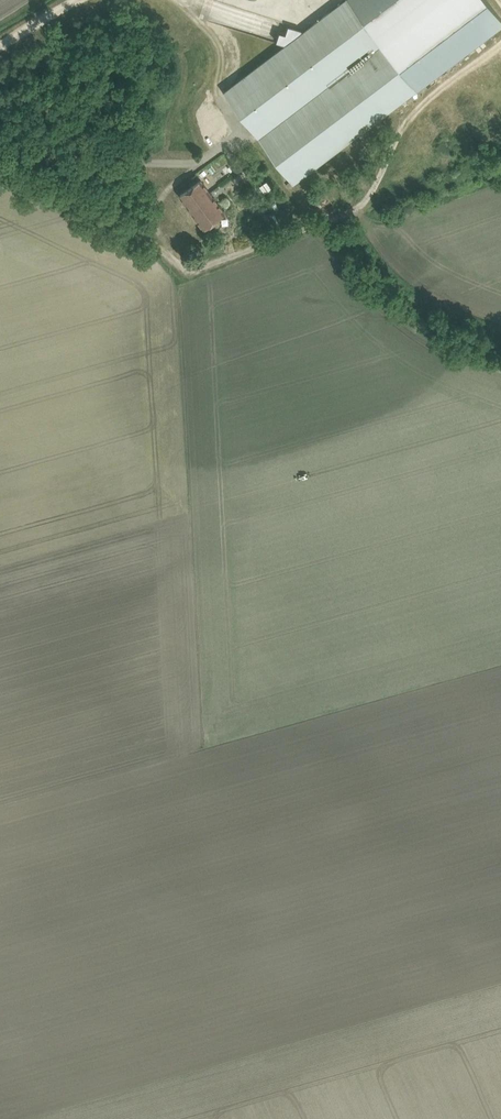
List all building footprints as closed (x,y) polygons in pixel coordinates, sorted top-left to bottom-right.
[(294,182),(500,26),(500,18),(487,0),(343,0),(303,31),(302,29),(289,25),(286,34),(280,32),(277,41),(285,44),(224,91),(294,182)] [(180,194),(194,212),(203,205),(200,202),(211,194),(201,179),(180,194)] [(272,187),(267,180),(260,186),(265,193),(272,187)] [(203,205),(194,212),(205,227),(225,212),(211,194),(200,202),(203,205)]
